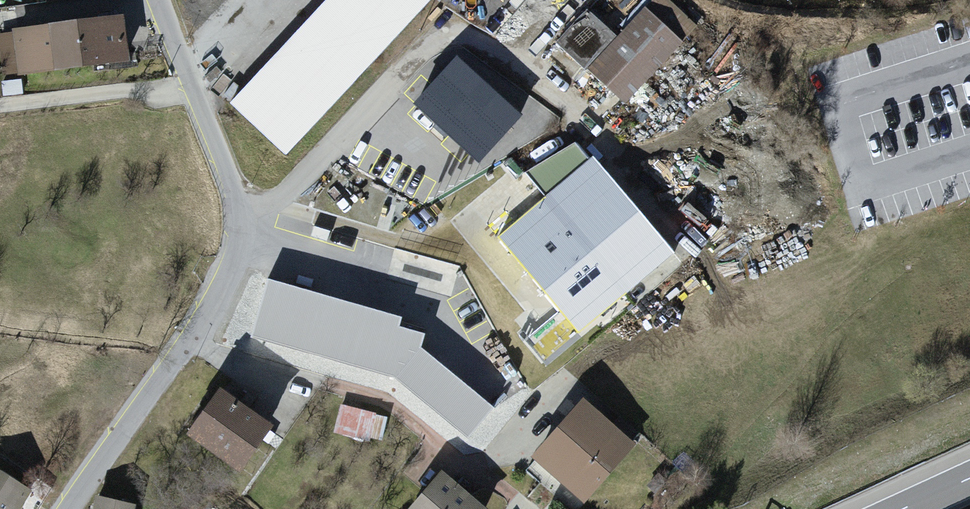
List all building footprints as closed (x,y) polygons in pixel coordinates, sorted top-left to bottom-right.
[(236,102),(291,153),(433,0),(332,0),(236,102)] [(686,41),(643,6),(592,67),(634,103),(686,41)] [(129,15),(3,30),(9,76),(134,61),(129,15)] [(527,115),(461,57),(420,105),(486,162),(527,115)] [(680,249),(599,156),(504,239),(584,331),(680,249)] [(404,330),(407,319),(270,282),(253,342),(338,365),(349,372),(383,382),(469,442),(473,443),(493,415),(496,403),(425,353),(429,337),(404,330)] [(282,425),(230,387),(197,433),(248,471),(282,425)] [(639,441),(585,398),(535,459),(589,502),(639,441)] [(0,464),(0,508),(22,508),(36,488),(0,464)] [(448,471),(414,508),(492,508),(448,471)] [(100,495),(97,508),(137,508),(139,501),(100,495)]
